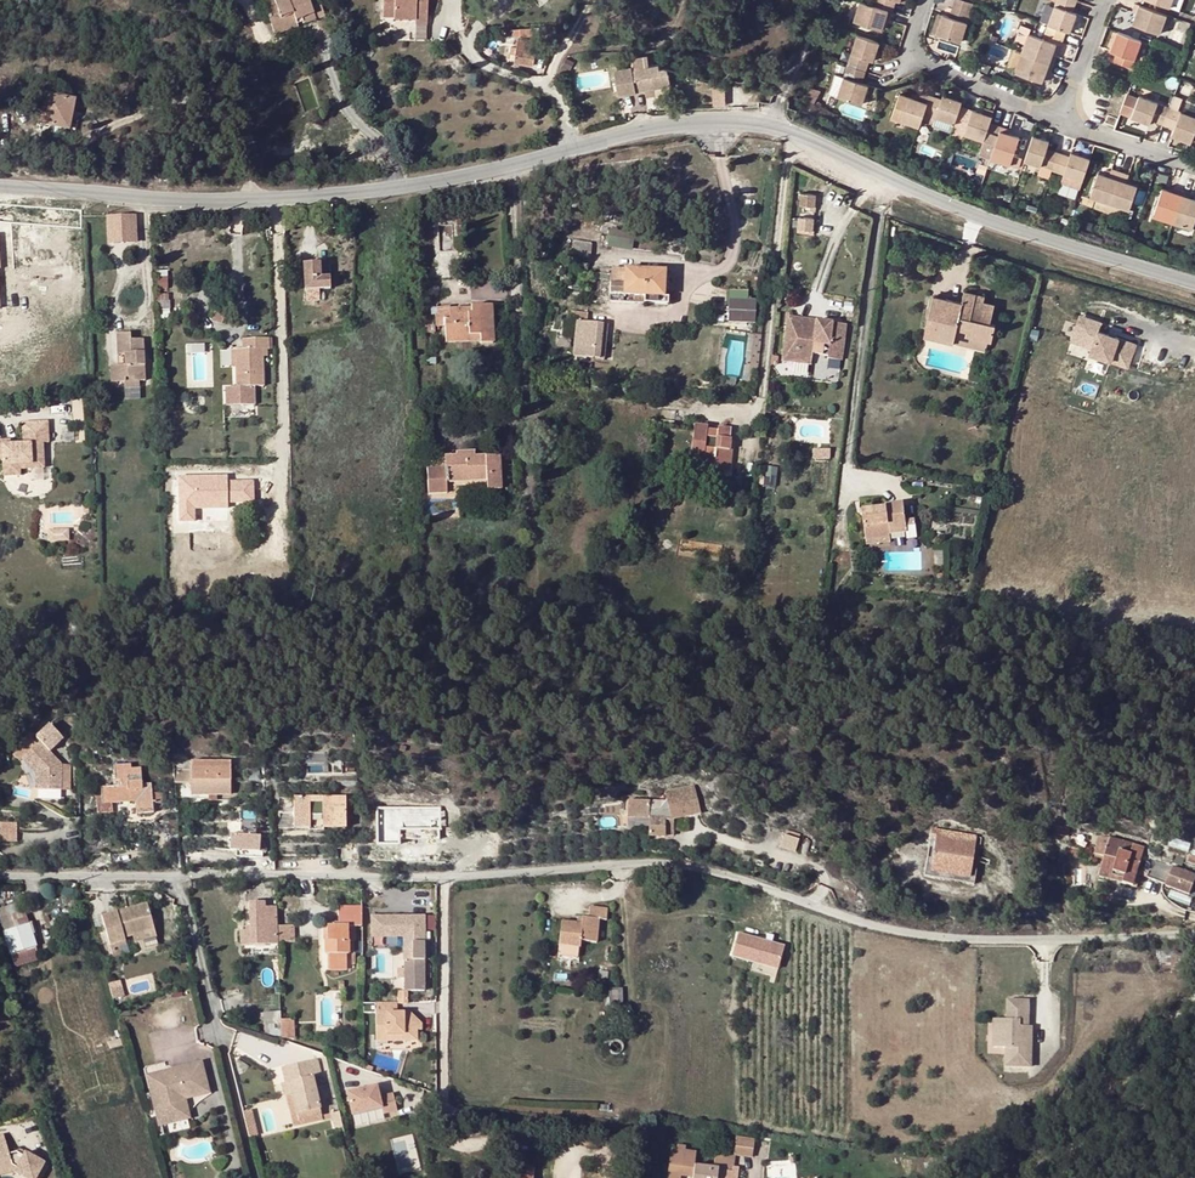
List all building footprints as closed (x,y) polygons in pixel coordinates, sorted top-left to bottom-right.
[(273,0),(266,0),(262,2),(266,11),(276,8),(273,2),(273,0)] [(271,23),(293,15),(296,22),(302,20),(303,24),(325,16),(319,0),(277,0),(273,2),(276,8),(266,11),(271,23)] [(383,18),(394,18),(394,20),(416,20),(416,16),(427,17),(427,0),(383,0),(383,18)] [(899,2),(900,0),(877,0),(875,7),(891,12),(895,1),(899,2)] [(968,15),(972,3),(962,0),(954,0),(951,9),(968,15)] [(1071,13),(1075,1),(1072,0),(1056,0),(1047,24),(1068,32),(1075,14),(1071,13)] [(1168,8),(1179,12),(1183,0),(1171,0),(1168,8)] [(875,7),(860,2),(854,22),(881,31),(885,20),(888,21),(891,12),(875,7)] [(1131,25),(1158,34),(1165,16),(1134,4),(1131,12),(1135,14),(1131,25)] [(936,35),(959,43),(968,15),(951,9),(949,18),(942,15),(936,35)] [(297,27),(296,22),(293,15),(271,23),(275,35),(297,27)] [(416,16),(416,20),(394,20),(394,26),(427,26),(427,17),(416,16)] [(1021,53),(1052,64),(1055,56),(1051,55),(1060,32),(1046,26),(1042,39),(1028,33),(1031,28),(1019,24),(1014,40),(1025,44),(1021,53)] [(427,26),(415,26),(415,38),(427,38),(427,26)] [(1060,32),(1051,55),(1055,56),(1063,33),(1060,32)] [(1140,40),(1117,32),(1109,52),(1116,54),(1113,62),(1130,68),(1140,40)] [(518,36),(516,48),(514,61),(533,65),(535,51),(540,52),(542,43),(537,42),(537,40),(518,36)] [(868,60),(872,61),(879,43),(857,36),(848,66),(864,72),(868,60)] [(1052,64),(1021,53),(1014,72),(1041,83),(1045,72),(1048,74),(1052,64)] [(649,66),(647,57),(631,60),(632,66),(614,69),(618,95),(637,92),(645,91),(654,89),(671,86),(667,67),(660,69),(659,64),(649,66)] [(868,86),(861,83),(864,72),(848,66),(838,97),(861,105),(868,86)] [(744,87),(732,85),(731,101),(743,102),(744,87)] [(657,102),(654,89),(645,91),(647,104),(657,102)] [(924,113),(929,96),(920,93),(918,101),(900,95),(892,118),(919,128),(924,113)] [(1138,97),(1127,93),(1119,113),(1149,124),(1151,120),(1162,125),(1169,106),(1139,95),(1138,97)] [(45,95),(39,125),(70,131),(73,113),(76,101),(45,95)] [(954,123),(961,102),(942,96),(941,100),(929,96),(924,113),(935,117),(954,123)] [(1169,106),(1162,125),(1173,129),(1171,135),(1191,143),(1194,132),(1194,117),(1169,106)] [(985,108),(983,114),(991,117),(993,110),(985,108)] [(991,117),(983,114),(972,110),(964,134),(994,145),(1000,127),(989,123),(991,117)] [(954,123),(935,117),(932,126),(951,132),(954,123)] [(994,145),(990,159),(1009,165),(1018,138),(1007,134),(1009,130),(1000,127),(994,145)] [(1032,136),(1024,161),(1052,170),(1057,153),(1045,149),(1048,142),(1032,136)] [(1057,153),(1052,170),(1082,180),(1089,159),(1070,152),(1068,157),(1057,153)] [(1106,212),(1119,172),(1110,169),(1108,177),(1097,173),(1090,197),(1096,199),(1094,208),(1106,212)] [(1119,172),(1106,212),(1118,216),(1122,207),(1128,209),(1136,186),(1125,182),(1128,175),(1119,172)] [(1171,222),(1182,191),(1173,188),(1172,191),(1161,188),(1152,216),(1171,222)] [(1191,194),(1182,191),(1171,222),(1191,228),(1194,217),(1194,200),(1189,198),(1191,194)] [(816,194),(800,193),(799,205),(815,206),(816,194)] [(1128,209),(1122,207),(1118,216),(1129,220),(1132,211),(1128,209)] [(814,230),(814,216),(797,215),(796,230),(814,230)] [(133,217),(107,218),(108,243),(134,242),(133,217)] [(1127,228),(1125,235),(1132,237),(1135,230),(1127,228)] [(588,263),(589,263),(592,245),(572,241),(570,248),(580,249),(577,261),(581,262),(588,263)] [(586,276),(588,263),(581,262),(579,275),(586,276)] [(330,264),(303,265),(304,291),(330,290),(330,264)] [(609,286),(609,295),(644,297),(663,298),(663,278),(671,278),(671,272),(624,270),(624,286),(620,286),(609,286)] [(663,278),(663,298),(663,306),(670,307),(671,278),(663,278)] [(924,337),(943,341),(943,336),(955,339),(957,328),(967,330),(965,337),(970,338),(987,342),(991,343),(994,325),(990,324),(994,306),(983,303),(982,307),(974,306),(976,294),(964,291),(962,303),(932,297),(924,337)] [(168,294),(155,295),(156,310),(169,309),(168,294)] [(974,306),(982,307),(983,303),(984,296),(976,294),(974,306)] [(663,306),(663,298),(644,297),(644,306),(663,306)] [(471,314),(448,315),(449,319),(444,319),(445,327),(446,344),(481,342),(481,344),(494,343),(492,306),(471,307),(471,308),(471,314)] [(448,308),(436,308),(437,327),(445,327),(444,319),(449,319),(448,315),(448,310),(448,308)] [(740,310),(740,313),(729,312),(728,322),(747,324),(748,318),(755,319),(755,312),(740,310)] [(225,314),(214,311),(211,322),(222,325),(225,314)] [(607,325),(586,322),(588,314),(586,313),(571,312),(570,321),(576,321),(573,357),(603,360),(607,325)] [(1090,353),(1127,367),(1136,343),(1100,330),(1103,322),(1090,317),(1087,324),(1080,321),(1073,341),(1092,348),(1090,353)] [(798,319),(789,318),(783,360),(811,363),(814,343),(830,345),(828,359),(842,361),(846,325),(810,320),(809,326),(797,324),(798,319)] [(124,378),(133,377),(133,381),(144,381),(142,339),(130,340),(129,333),(116,334),(117,355),(126,354),(126,365),(110,366),(111,382),(124,382),(124,378)] [(970,338),(970,341),(969,346),(986,350),(987,342),(970,338)] [(268,340),(247,340),(247,351),(242,351),(236,351),(236,367),(236,387),(226,387),(226,406),(255,405),(254,387),(263,387),(263,350),(268,350),(268,340)] [(0,440),(0,457),(5,457),(6,465),(22,465),(22,469),(47,468),(46,444),(51,443),(50,422),(27,422),(27,444),(15,444),(14,439),(0,440)] [(707,431),(707,426),(694,425),(691,460),(704,462),(704,459),(705,455),(715,456),(715,461),(713,471),(729,472),(732,451),(729,451),(731,430),(718,429),(717,432),(707,431)] [(831,448),(815,449),(815,458),(831,458),(831,448)] [(445,468),(427,469),(428,494),(447,494),(446,483),(486,481),(487,490),(501,490),(499,457),(474,458),(474,453),(456,454),(456,458),(445,459),(445,468)] [(427,459),(427,469),(445,468),(445,459),(439,459),(427,459)] [(22,469),(22,465),(6,465),(6,476),(22,476),(22,469)] [(886,507),(886,510),(862,513),(866,542),(890,540),(890,537),(889,532),(907,530),(906,522),(904,505),(886,507)] [(914,521),(906,522),(907,530),(907,535),(908,540),(916,539),(914,521)] [(953,606),(954,600),(937,597),(936,603),(953,606)] [(62,765),(62,764),(51,753),(64,740),(49,725),(35,738),(39,743),(22,759),(37,775),(37,791),(62,791),(62,765)] [(192,796),(209,796),(217,796),(231,796),(231,795),(231,763),(191,763),(191,771),(174,771),(175,784),(192,784),(192,796)] [(343,777),(343,764),(314,765),(314,777),(343,777)] [(71,765),(62,765),(62,791),(71,791),(71,765)] [(115,767),(116,781),(121,781),(122,787),(101,788),(103,805),(123,804),(136,803),(137,810),(153,809),(153,805),(164,804),(163,794),(152,795),(151,784),(142,785),(141,770),(131,770),(131,766),(115,767)] [(650,800),(627,800),(627,818),(649,819),(648,837),(665,838),(665,836),(665,830),(674,830),(687,831),(687,820),(684,820),(684,817),(700,814),(694,786),(665,792),(666,799),(659,809),(649,808),(650,800)] [(296,798),(295,828),(346,829),(346,799),(296,798)] [(600,814),(617,813),(617,805),(599,807),(600,814)] [(441,806),(376,806),(377,843),(400,843),(399,827),(441,826),(441,806)] [(0,823),(0,841),(17,841),(17,823),(0,823)] [(801,840),(782,834),(778,846),(797,853),(801,840)] [(260,857),(260,840),(237,839),(237,857),(260,857)] [(1099,840),(1094,856),(1104,859),(1100,872),(1124,878),(1122,885),(1137,889),(1141,872),(1138,871),(1140,865),(1144,848),(1109,839),(1099,840)] [(976,851),(939,843),(932,879),(969,887),(976,851)] [(360,861),(360,844),(343,845),(343,861),(360,861)] [(201,862),(201,848),(180,847),(181,863),(201,862)] [(1079,850),(1068,848),(1066,856),(1077,859),(1079,850)] [(1172,866),(1165,885),(1164,886),(1189,896),(1194,881),(1194,874),(1172,866)] [(1099,879),(1122,885),(1124,878),(1100,872),(1099,879)] [(4,935),(28,927),(21,905),(0,912),(0,923),(4,935)] [(250,929),(240,930),(241,947),(278,945),(278,943),(277,926),(277,909),(264,910),(264,905),(249,905),(250,929)] [(124,940),(133,937),(153,931),(146,906),(132,910),(133,913),(118,917),(117,914),(101,918),(112,959),(128,954),(124,940)] [(576,923),(561,921),(559,945),(580,947),(581,941),(597,943),(599,920),(607,920),(608,908),(590,906),(588,917),(582,917),(582,919),(577,919),(576,923)] [(338,923),(338,927),(327,927),(328,943),(325,942),(325,956),(327,956),(347,957),(348,957),(348,944),(354,944),(354,929),(362,929),(362,910),(338,909),(338,923)] [(295,925),(277,926),(278,943),(295,942),(295,925)] [(39,962),(28,927),(4,935),(15,969),(39,962)] [(157,945),(153,931),(133,937),(135,945),(143,942),(145,948),(157,945)] [(784,947),(738,934),(732,956),(778,970),(784,947)] [(404,981),(404,994),(407,993),(424,994),(424,944),(413,944),(413,953),(405,952),(405,971),(396,970),(397,981),(404,981)] [(347,957),(327,956),(327,971),(346,971),(347,957)] [(120,981),(108,984),(113,1000),(125,996),(120,981)] [(397,993),(398,1005),(407,1005),(407,993),(404,994),(397,993)] [(1002,1029),(993,1029),(992,1048),(1006,1048),(1005,1062),(1015,1062),(1015,1067),(1031,1067),(1032,1027),(1028,1027),(1029,1000),(1017,1000),(1016,1020),(1007,1020),(1003,1020),(1002,1029)] [(1017,1000),(1007,1000),(1007,1020),(1016,1020),(1017,1000)] [(413,1025),(403,1014),(386,1014),(386,1005),(375,1005),(376,1041),(403,1041),(403,1044),(417,1044),(417,1032),(421,1033),(421,1027),(417,1023),(413,1025)] [(386,1014),(403,1014),(408,1013),(407,1005),(398,1005),(386,1005),(386,1014)] [(408,1013),(403,1014),(413,1025),(417,1023),(408,1013)] [(264,1026),(266,1025),(282,1025),(281,1021),(281,1014),(264,1014),(264,1026)] [(1003,1020),(993,1019),(993,1029),(1002,1029),(1003,1020)] [(292,1037),(291,1021),(281,1021),(282,1025),(282,1037),(292,1037)] [(282,1025),(266,1025),(267,1035),(282,1041),(282,1037),(282,1025)] [(292,1096),(298,1123),(322,1118),(313,1079),(311,1071),(309,1063),(286,1068),(289,1085),(282,1086),(284,1097),(286,1097),(292,1096)] [(211,1097),(203,1065),(150,1080),(162,1123),(191,1116),(188,1104),(211,1097)] [(376,1086),(343,1090),(346,1114),(379,1110),(376,1086)] [(399,1110),(400,1089),(391,1088),(390,1109),(399,1110)] [(298,1123),(292,1096),(286,1097),(292,1124),(298,1123)] [(255,1125),(251,1114),(244,1116),(247,1127),(255,1125)] [(331,1116),(332,1120),(335,1131),(343,1129),(340,1114),(331,1116)] [(331,1116),(322,1118),(298,1123),(292,1124),(294,1129),(332,1120),(331,1116)] [(255,1125),(247,1127),(251,1139),(258,1137),(255,1125)] [(13,1149),(8,1129),(0,1131),(0,1170),(16,1166),(35,1177),(36,1177),(49,1157),(29,1145),(26,1149),(19,1161),(16,1159),(13,1149)] [(754,1140),(735,1138),(733,1154),(733,1156),(735,1156),(752,1158),(754,1140)] [(737,1174),(733,1174),(735,1156),(733,1156),(733,1154),(715,1152),(713,1171),(694,1169),(696,1152),(685,1150),(686,1146),(677,1145),(676,1149),(671,1148),(667,1177),(737,1177),(737,1174)] [(22,1147),(13,1149),(16,1159),(19,1161),(26,1149),(22,1147)] [(533,1169),(512,1168),(511,1177),(532,1177),(533,1169)]
